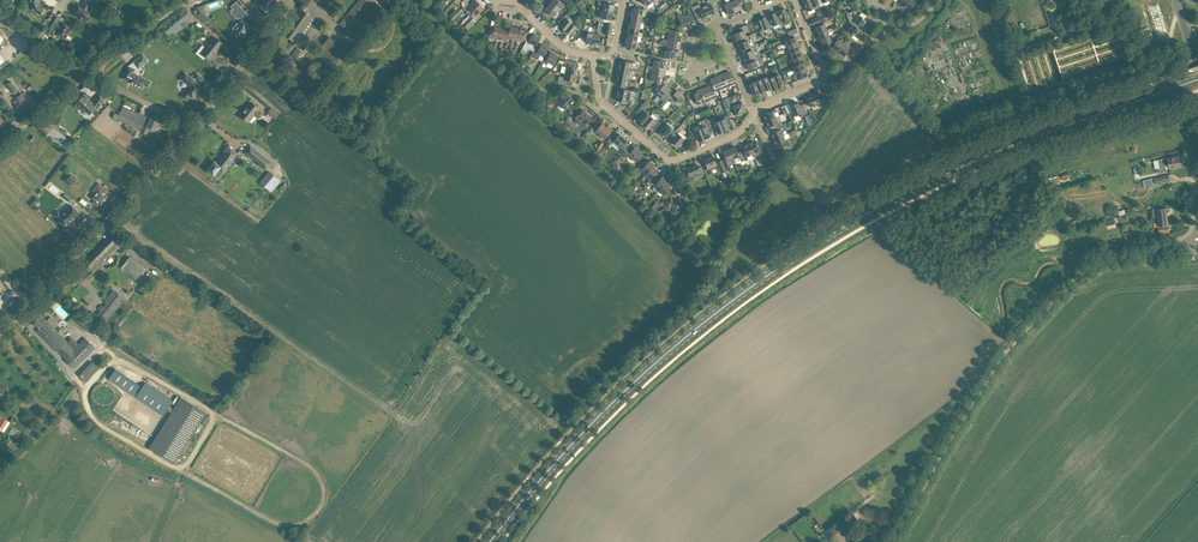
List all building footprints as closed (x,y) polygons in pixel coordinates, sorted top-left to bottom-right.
[(31,0),(33,9),(41,14),(44,9),(45,8),(40,5),(40,6),(38,5),(37,1),(38,0),(31,0)] [(73,14),(84,21),(89,12),(88,11),(92,4),(85,0),(81,7),(79,6),(73,14)] [(239,0),(238,0),(236,2),(235,2),(231,6),(240,16),(239,18),(242,20),(239,24),(237,23),(233,28),(235,29),(230,35),(238,41),(243,35),(246,31),(250,26),(245,22),(250,16),(240,7),(243,4),(239,0)] [(257,2),(266,11),(276,0),(259,0),(257,2)] [(339,23),(348,30),(372,0),(357,0),(339,23)] [(462,7),(466,11),(469,8),(475,14),(473,17),(477,21),(482,15),(479,13),(484,8),(476,0),(474,0),(470,4),(467,2),(465,5),(462,7)] [(550,3),(558,10),(561,7),(552,0),(550,3)] [(598,9),(613,12),(614,5),(607,3),(607,0),(598,0),(597,1),(599,2),(598,9)] [(704,5),(709,16),(715,14),(715,11),(711,3),(716,1),(716,0),(708,0),(707,1),(708,3),(704,5)] [(731,2),(730,0),(725,0),(726,1),(718,4),(720,10),(725,8),(728,14),(734,12),(731,2)] [(731,2),(734,12),(741,9),(739,6),(743,4),(742,0),(733,0),(734,1),(731,2)] [(810,0),(805,0),(803,1),(807,11),(814,8),(810,0)] [(849,2),(850,2),(853,9),(861,6),(859,0),(848,0),(849,2)] [(904,5),(903,5),(906,7),(911,10),(916,2),(914,0),(901,0),(899,2),(904,5)] [(550,3),(547,6),(556,13),(558,10),(550,3)] [(556,13),(547,6),(547,7),(543,4),(541,7),(555,17),(557,15),(556,14),(556,13)] [(709,16),(704,5),(700,6),(699,4),(692,7),(693,11),(699,9),(703,19),(709,16)] [(1159,4),(1148,7),(1158,35),(1168,32),(1159,4)] [(631,13),(642,15),(643,9),(634,7),(633,11),(631,11),(631,13)] [(689,14),(685,16),(690,28),(697,25),(690,8),(687,9),(689,14)] [(790,22),(790,21),(793,20),(789,10),(789,12),(786,13),(784,8),(778,11),(780,17),(784,24),(784,25),(790,22)] [(284,34),(293,40),(298,33),(302,36),(315,18),(302,9),(284,34)] [(613,12),(598,9),(602,10),(600,17),(596,16),(595,20),(603,21),(604,18),(611,19),(613,12)] [(205,14),(202,11),(198,15),(208,22),(211,18),(207,16),(206,17),(204,15),(205,14)] [(690,28),(685,16),(682,17),(680,12),(677,14),(684,31),(690,28)] [(768,15),(770,20),(773,25),(779,23),(780,25),(784,24),(780,17),(777,18),(775,12),(768,15)] [(631,20),(641,22),(642,15),(631,13),(631,15),(631,16),(632,16),(631,20)] [(851,15),(848,17),(850,22),(851,23),(853,24),(858,28),(859,25),(862,26),(866,20),(864,18),(866,15),(862,13),(860,13),(858,17),(855,21),(853,20),(851,15)] [(562,31),(563,33),(571,23),(568,19),(570,17),(566,14),(558,22),(561,25),(560,26),(563,29),(562,31)] [(55,15),(47,27),(51,30),(49,34),(54,37),(56,35),(64,40),(72,28),(62,22),(61,25),(56,22),(59,17),(55,15)] [(774,28),(773,25),(770,20),(767,21),(765,16),(759,19),(763,29),(769,27),(770,29),(774,28)] [(811,20),(814,25),(820,23),(818,17),(811,20)] [(628,26),(639,28),(641,22),(631,20),(630,24),(629,24),(628,26)] [(465,26),(468,30),(473,25),(470,21),(465,26)] [(490,26),(488,34),(489,35),(489,37),(497,39),(500,27),(495,26),(496,23),(495,23),(494,27),(490,26)] [(563,33),(565,34),(566,32),(570,35),(572,33),(576,36),(583,25),(580,23),(578,25),(577,24),(575,26),(571,23),(563,33)] [(817,34),(818,33),(827,30),(824,23),(815,27),(816,29),(815,29),(817,34)] [(847,29),(845,32),(851,37),(853,34),(855,35),(860,29),(858,28),(853,24),(848,30),(847,29)] [(583,28),(581,36),(586,37),(585,41),(588,41),(588,43),(592,44),(595,29),(593,28),(592,28),(592,26),(588,25),(587,29),(583,28)] [(734,34),(733,34),(734,37),(735,37),(736,40),(740,38),(746,36),(745,33),(747,31),(745,25),(738,28),(740,31),(734,34)] [(508,38),(512,39),(515,27),(510,26),(509,30),(506,41),(507,41),(508,38)] [(629,33),(638,35),(639,28),(628,26),(628,28),(629,29),(629,33)] [(669,36),(682,38),(683,32),(670,29),(665,28),(665,31),(670,32),(669,36)] [(523,40),(526,41),(526,39),(525,39),(528,32),(525,31),(525,30),(520,29),(517,40),(522,42),(523,40)] [(595,29),(592,44),(595,45),(595,43),(598,43),(600,34),(597,33),(597,29),(595,29)] [(818,36),(820,40),(829,36),(827,30),(818,33),(819,35),(818,36)] [(528,48),(533,51),(536,46),(541,37),(533,33),(529,41),(526,39),(526,41),(521,51),(525,53),(528,48)] [(626,37),(626,39),(637,42),(638,35),(629,33),(628,37),(627,37),(626,37)] [(738,44),(737,44),(738,47),(739,47),(741,50),(747,48),(755,44),(752,37),(753,36),(752,34),(746,36),(740,38),(742,42),(738,44)] [(334,60),(343,48),(328,36),(319,48),(334,60)] [(662,42),(680,45),(682,38),(669,36),(668,40),(663,39),(662,42)] [(826,44),(832,42),(831,41),(829,36),(820,40),(821,44),(822,43),(823,45),(826,44)] [(196,53),(203,59),(204,59),(206,56),(210,59),(211,59),(210,58),(218,48),(219,49),(223,44),(214,37),(210,41),(211,42),(206,48),(205,47),(202,45),(196,53)] [(785,41),(788,47),(798,43),(797,40),(796,40),(794,37),(785,41)] [(834,44),(831,47),(837,52),(845,41),(843,39),(841,41),(838,38),(837,40),(834,44)] [(637,42),(626,39),(625,41),(626,42),(627,42),(626,46),(635,48),(637,42)] [(845,41),(837,52),(843,56),(850,47),(846,44),(847,42),(845,41)] [(662,42),(662,44),(667,45),(666,50),(677,52),(679,52),(680,45),(662,42)] [(536,46),(533,51),(531,56),(534,58),(535,56),(538,58),(540,55),(544,56),(544,57),(545,55),(549,47),(541,43),(539,48),(536,46)] [(788,47),(790,53),(800,49),(798,46),(799,45),(798,43),(788,47)] [(745,60),(749,58),(759,54),(755,44),(747,48),(748,51),(742,54),(741,54),(742,57),(743,57),(745,60)] [(166,46),(163,50),(173,58),(176,54),(166,46)] [(292,55),(300,61),(306,53),(298,47),(292,55)] [(800,49),(790,53),(793,59),(803,55),(802,52),(801,53),(800,49)] [(666,50),(664,57),(676,59),(677,52),(666,50)] [(544,56),(541,61),(547,64),(548,62),(553,65),(558,55),(551,51),(548,56),(545,55),(544,57),(544,56)] [(143,54),(133,62),(137,66),(140,64),(141,66),(148,61),(143,54)] [(758,66),(759,67),(764,65),(759,54),(749,58),(750,62),(746,63),(749,70),(758,66)] [(793,59),(796,66),(803,63),(805,62),(803,58),(804,58),(803,55),(793,59)] [(293,62),(294,61),(288,56),(285,59),(295,67),(297,65),(293,62)] [(648,61),(654,62),(653,66),(664,68),(666,61),(649,58),(648,61)] [(564,60),(564,62),(567,62),(566,67),(567,67),(565,73),(576,75),(577,68),(575,68),(576,64),(576,62),(564,60)] [(619,66),(631,68),(631,66),(634,66),(635,63),(620,60),(619,66)] [(793,66),(796,73),(806,68),(805,66),(804,66),(803,63),(796,66),(793,66)] [(648,68),(650,69),(650,68),(652,69),(651,73),(665,76),(666,69),(664,68),(648,65),(648,68)] [(135,69),(128,66),(122,78),(129,81),(128,82),(142,88),(144,85),(148,87),(151,82),(142,77),(141,79),(137,77),(138,75),(133,73),(135,69)] [(618,72),(632,75),(633,72),(630,71),(631,68),(619,66),(618,72)] [(796,73),(799,79),(808,75),(806,72),(807,71),(806,68),(796,73)] [(723,74),(728,86),(734,83),(729,71),(723,74)] [(194,78),(193,79),(185,72),(180,79),(184,82),(186,80),(191,85),(182,96),(186,100),(190,96),(193,98),(201,87),(198,84),(199,82),(200,83),(204,78),(197,73),(194,78)] [(618,72),(617,78),(628,80),(629,77),(632,78),(632,75),(618,72)] [(559,76),(558,83),(565,84),(566,80),(574,82),(576,75),(565,73),(565,77),(559,76)] [(650,80),(657,81),(657,84),(662,83),(662,82),(663,82),(665,76),(651,73),(650,80)] [(716,76),(721,89),(728,86),(723,74),(716,76)] [(773,76),(778,88),(784,85),(779,74),(773,76)] [(710,79),(712,84),(715,91),(721,89),(716,76),(710,79)] [(767,79),(771,88),(772,90),(778,88),(773,76),(767,79)] [(760,79),(765,90),(771,88),(767,79),(767,77),(760,79)] [(617,78),(616,84),(627,86),(630,86),(631,84),(628,83),(628,80),(617,78)] [(754,82),(757,87),(759,93),(765,90),(760,79),(754,82)] [(17,98),(13,101),(18,108),(30,99),(24,91),(22,93),(19,90),(19,91),(10,81),(6,84),(17,98)] [(663,85),(662,83),(657,84),(660,88),(655,93),(660,98),(669,88),(664,83),(663,85)] [(712,84),(706,87),(713,103),(715,102),(714,98),(717,96),(715,91),(712,84)] [(616,100),(628,102),(631,103),(632,100),(635,101),(635,97),(629,96),(630,93),(633,93),(634,88),(632,87),(631,90),(618,88),(616,100)] [(706,87),(700,89),(700,91),(705,101),(708,100),(710,104),(713,103),(706,87)] [(662,102),(660,104),(663,106),(674,93),(669,88),(660,98),(664,101),(663,102),(662,102)] [(674,93),(668,100),(671,103),(669,105),(674,110),(680,103),(681,104),(685,100),(681,96),(681,95),(680,94),(680,93),(677,90),(674,93)] [(700,91),(693,94),(698,104),(705,101),(700,91)] [(818,97),(816,93),(812,94),(813,96),(806,99),(810,106),(817,103),(819,107),(826,104),(822,95),(818,97)] [(90,98),(84,94),(81,97),(80,96),(77,100),(78,101),(76,103),(89,114),(95,108),(97,109),(106,99),(100,94),(92,102),(89,99),(90,98)] [(735,94),(726,98),(730,107),(733,106),(737,114),(745,111),(740,98),(737,100),(735,94)] [(554,104),(559,108),(561,105),(565,109),(573,100),(567,95),(561,101),(559,99),(554,104)] [(259,110),(259,109),(251,102),(243,111),(244,112),(241,116),(249,122),(255,115),(259,118),(263,113),(259,110)] [(796,103),(789,106),(791,110),(792,111),(792,112),(793,114),(793,116),(794,116),(796,121),(800,119),(799,116),(807,113),(806,109),(803,104),(799,105),(799,106),(798,106),(796,103)] [(113,117),(140,130),(146,117),(124,106),(120,114),(115,112),(113,117)] [(637,120),(642,124),(650,116),(645,111),(646,110),(641,106),(636,112),(640,116),(637,120)] [(268,112),(275,119),(278,115),(271,109),(268,112)] [(573,116),(577,119),(575,121),(579,125),(581,125),(585,129),(589,125),(586,122),(591,117),(583,109),(580,113),(577,110),(573,116)] [(775,110),(763,115),(766,121),(775,117),(775,116),(779,115),(777,111),(776,111),(775,110)] [(719,120),(723,131),(729,128),(728,125),(731,124),(728,114),(724,116),(725,118),(719,120)] [(775,117),(766,121),(768,127),(772,125),(774,124),(775,127),(781,125),(783,124),(779,115),(775,117)] [(642,124),(647,129),(651,125),(655,129),(660,123),(656,119),(655,120),(650,116),(642,124)] [(155,130),(159,122),(151,118),(147,126),(145,125),(142,131),(147,133),(149,127),(155,130)] [(667,134),(670,137),(675,131),(672,129),(673,127),(670,124),(672,122),(669,120),(660,131),(666,136),(667,134)] [(709,122),(713,131),(716,130),(717,133),(723,131),(719,120),(713,123),(712,121),(709,122)] [(699,125),(700,128),(704,138),(710,136),(709,133),(713,131),(709,122),(708,121),(699,125)] [(591,129),(590,130),(591,131),(591,132),(593,133),(594,133),(595,132),(596,131),(604,139),(613,129),(610,126),(608,128),(602,123),(598,127),(595,124),(591,129)] [(40,124),(37,128),(45,135),(49,131),(40,124)] [(776,131),(771,133),(773,139),(783,135),(781,131),(783,130),(781,125),(775,127),(776,131)] [(670,137),(673,139),(671,141),(677,146),(685,137),(679,132),(681,130),(678,127),(675,131),(670,137)] [(704,138),(700,128),(694,131),(693,127),(690,128),(691,130),(690,130),(694,139),(697,138),(698,141),(704,138)] [(619,151),(622,154),(629,147),(625,144),(628,141),(620,134),(616,137),(613,134),(608,141),(611,144),(614,141),(621,148),(619,151)] [(783,135),(773,139),(776,145),(781,142),(783,146),(789,143),(787,138),(785,139),(783,135)] [(596,149),(598,150),(600,148),(602,146),(604,144),(604,143),(603,143),(601,140),(598,144),(597,144),(598,146),(598,147),(597,147),(597,148),(596,149)] [(748,144),(754,156),(763,153),(759,143),(756,145),(754,141),(748,144)] [(250,144),(244,152),(251,158),(252,157),(259,163),(258,164),(266,170),(269,167),(271,168),(274,164),(250,144)] [(740,151),(741,151),(744,158),(744,160),(748,159),(747,157),(752,154),(753,157),(754,156),(748,144),(742,146),(744,150),(740,151)] [(229,148),(227,146),(224,151),(226,152),(217,163),(215,161),(207,170),(214,175),(219,169),(223,172),(238,153),(230,147),(229,148)] [(729,149),(733,158),(738,156),(740,160),(744,158),(741,151),(738,153),(735,146),(729,149)] [(622,154),(626,157),(629,154),(636,161),(643,154),(635,147),(632,150),(629,147),(622,154)] [(722,159),(727,171),(727,173),(731,171),(729,166),(727,161),(733,158),(729,149),(722,151),(725,158),(722,159)] [(711,168),(717,165),(713,155),(704,159),(707,169),(705,170),(707,176),(713,173),(711,168)] [(1157,168),(1158,173),(1167,171),(1166,165),(1169,165),(1169,168),(1172,168),(1173,169),(1176,168),(1177,167),(1181,167),(1179,156),(1175,157),(1168,158),(1158,159),(1158,160),(1160,168),(1157,168)] [(716,162),(721,173),(727,171),(722,159),(716,162)] [(647,172),(652,166),(654,164),(649,160),(647,163),(644,160),(638,167),(642,171),(643,169),(647,172)] [(701,176),(705,174),(702,166),(698,168),(697,164),(686,169),(688,175),(685,176),(687,182),(693,179),(694,176),(694,175),(700,173),(701,176)] [(583,170),(576,165),(571,171),(570,170),(564,179),(577,188),(583,180),(578,176),(583,170)] [(651,183),(652,182),(659,174),(656,172),(657,171),(652,166),(647,172),(645,174),(650,179),(648,181),(651,183)] [(75,181),(74,175),(70,172),(64,180),(71,186),(75,181)] [(266,181),(263,185),(271,191),(280,180),(270,172),(264,179),(266,181)] [(1058,176),(1059,181),(1070,177),(1069,172),(1061,175),(1058,176)] [(659,190),(666,182),(667,180),(662,176),(661,177),(659,174),(652,182),(656,186),(653,189),(657,192),(659,190)] [(1169,174),(1153,178),(1155,184),(1170,180),(1169,174)] [(1152,178),(1142,180),(1144,187),(1154,185),(1152,178)] [(92,191),(95,194),(92,198),(101,205),(108,196),(104,193),(107,189),(98,182),(92,191)] [(659,190),(663,194),(662,196),(664,199),(671,191),(668,189),(671,186),(666,182),(659,190)] [(665,201),(668,207),(671,206),(673,209),(672,209),(674,213),(678,211),(678,210),(684,207),(682,204),(684,203),(682,200),(681,200),(679,197),(673,200),(671,197),(665,201)] [(163,210),(154,204),(150,209),(148,207),(145,212),(147,214),(145,216),(154,222),(157,218),(164,224),(169,217),(162,211),(163,210)] [(57,218),(65,227),(72,220),(73,221),(80,213),(72,205),(65,212),(64,211),(57,218)] [(1157,209),(1158,222),(1153,222),(1155,233),(1169,232),(1166,208),(1157,209)] [(1114,218),(1105,221),(1107,230),(1117,227),(1114,218)] [(591,233),(587,230),(584,234),(583,233),(581,237),(578,241),(590,250),(601,234),(594,229),(591,233)] [(409,245),(413,238),(404,232),(401,237),(397,234),(397,235),(396,234),(391,240),(392,241),(389,246),(396,251),(399,246),(400,247),(404,243),(406,245),(409,245)] [(121,268),(136,279),(145,268),(130,256),(121,268)] [(155,267),(151,272),(158,278),(162,273),(155,267)] [(154,278),(149,275),(137,290),(142,293),(154,278)] [(90,319),(101,329),(126,299),(114,289),(90,319)] [(58,351),(74,367),(94,346),(86,338),(74,350),(67,343),(68,342),(55,329),(58,325),(51,317),(47,321),(37,311),(30,319),(39,328),(36,331),(58,352),(58,351)] [(93,325),(78,312),(73,319),(88,331),(93,325)] [(113,323),(119,327),(127,316),(121,312),(113,323)] [(390,354),(396,346),(392,343),(391,342),(389,341),(389,340),(388,340),(384,337),(382,340),(373,334),(366,343),(365,344),(371,349),(375,343),(390,354)] [(79,374),(85,380),(98,367),(92,360),(79,374)] [(163,416),(166,410),(171,413),(149,448),(175,464),(207,413),(181,397),(174,408),(169,405),(173,399),(146,381),(143,386),(115,369),(109,379),(163,416)] [(10,421),(0,415),(0,429),(4,432),(10,421)] [(17,437),(19,433),(11,429),(9,433),(17,437)] [(853,513),(844,520),(848,525),(852,530),(861,524),(853,513)] [(839,523),(827,532),(830,537),(830,538),(843,528),(839,523)]
